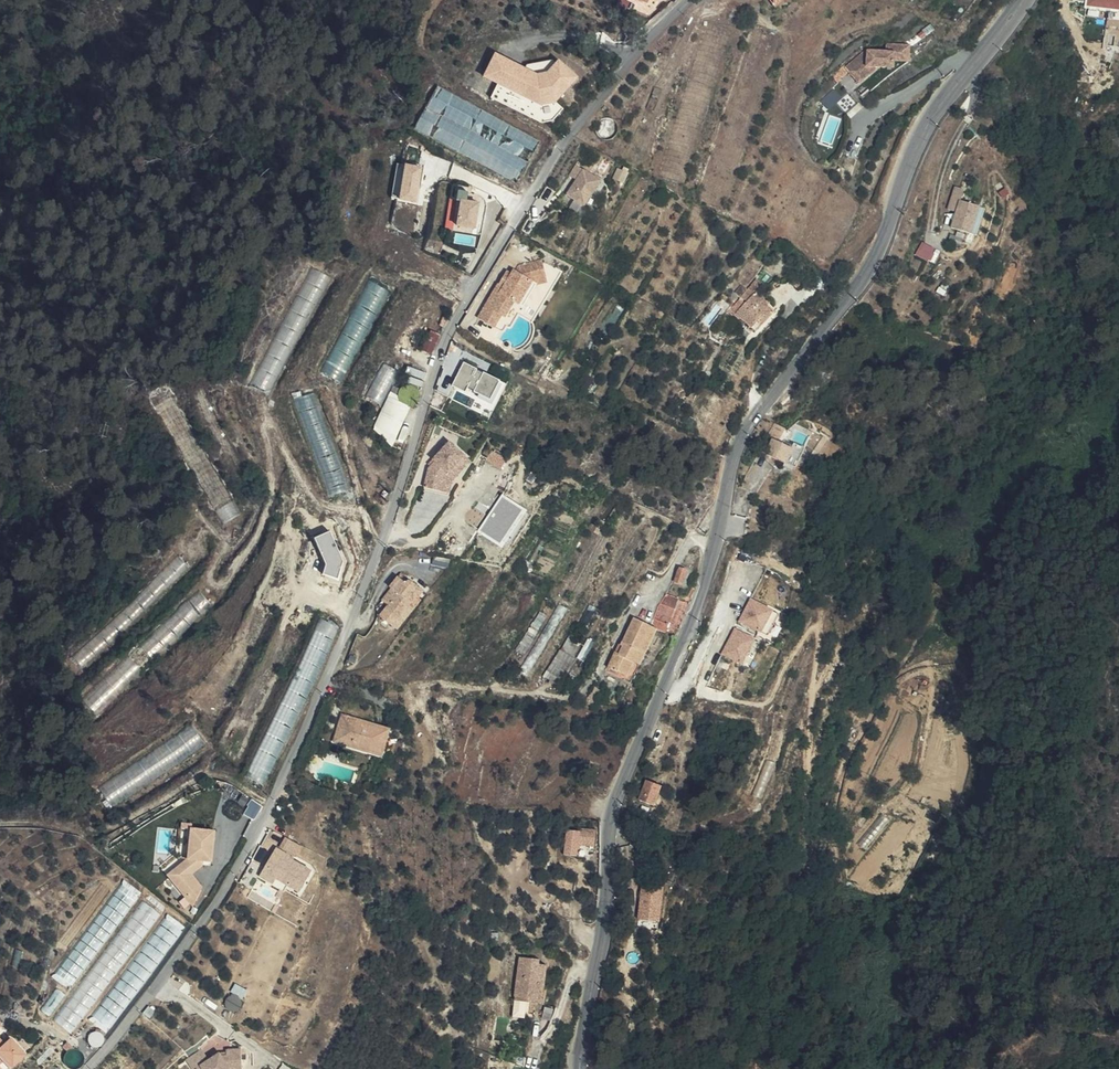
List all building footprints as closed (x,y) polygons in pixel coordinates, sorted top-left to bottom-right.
[(1087,8),(1118,9),(1118,0),(1088,0),(1087,8)] [(838,71),(847,84),(858,76),(856,73),(861,69),(867,69),(883,71),(883,64),(898,65),(900,52),(876,49),(875,55),(856,53),(855,52),(849,56),(852,60),(838,71)] [(527,67),(496,52),(484,74),(498,81),(490,94),(506,103),(513,89),(539,103),(557,101),(579,75),(559,58),(557,61),(550,70),(537,72),(527,67)] [(852,60),(849,56),(835,67),(838,71),(852,60)] [(553,58),(529,63),(527,67),(537,72),(550,70),(557,61),(553,58)] [(541,140),(438,86),(416,127),(519,182),(541,140)] [(565,107),(557,101),(539,103),(513,89),(506,103),(541,122),(555,119),(565,107)] [(822,99),(829,108),(841,98),(835,90),(822,99)] [(398,163),(392,196),(398,197),(404,164),(398,163)] [(405,164),(399,199),(416,202),(422,167),(405,164)] [(584,170),(578,165),(562,189),(568,194),(584,170)] [(602,182),(584,170),(568,194),(586,205),(602,182)] [(457,199),(461,200),(458,224),(475,227),(479,201),(468,199),(469,192),(459,190),(457,199)] [(954,196),(945,193),(937,215),(946,218),(941,233),(959,240),(969,213),(950,206),(954,196)] [(974,215),(969,213),(959,240),(964,242),(974,215)] [(931,260),(937,248),(923,241),(917,253),(931,260)] [(489,306),(480,320),(495,328),(503,314),(513,298),(516,300),(524,305),(537,284),(550,276),(541,260),(519,273),(517,271),(514,276),(508,273),(500,287),(505,290),(494,309),(489,306)] [(313,267),(252,383),(271,393),(333,278),(313,267)] [(372,276),(322,371),(342,381),(392,286),(372,276)] [(552,279),(550,276),(537,284),(524,305),(527,307),(539,287),(552,279)] [(500,287),(489,306),(494,309),(505,290),(500,287)] [(756,331),(774,311),(765,303),(767,301),(759,294),(761,292),(757,289),(746,301),(738,310),(735,313),(756,331)] [(746,301),(739,296),(731,304),(738,310),(746,301)] [(516,300),(513,298),(503,314),(506,316),(516,300)] [(433,355),(441,333),(433,330),(425,352),(433,355)] [(385,362),(367,395),(382,403),(400,370),(385,362)] [(466,362),(454,385),(467,392),(469,387),(476,390),(475,391),(492,400),(502,380),(485,372),(485,373),(479,370),(479,368),(466,362)] [(315,392),(295,398),(327,488),(344,561),(365,556),(349,482),(315,392)] [(388,395),(372,432),(395,442),(411,405),(388,395)] [(777,422),(770,434),(781,439),(787,428),(777,422)] [(467,453),(452,438),(435,455),(437,457),(430,463),(426,482),(443,487),(447,473),(467,453)] [(774,439),(768,454),(787,462),(794,447),(774,439)] [(507,459),(493,450),(487,459),(502,468),(507,459)] [(454,476),(472,458),(467,453),(447,473),(443,487),(426,482),(425,486),(450,492),(454,476)] [(504,494),(480,531),(504,547),(529,510),(504,494)] [(543,533),(527,559),(535,563),(550,537),(543,533)] [(682,583),(687,571),(681,569),(676,581),(682,583)] [(429,593),(402,572),(390,586),(393,588),(384,600),(390,605),(382,615),(399,629),(429,593)] [(679,636),(690,602),(669,596),(658,627),(636,616),(623,643),(625,645),(621,653),(618,652),(610,666),(629,676),(637,661),(643,664),(660,629),(679,636)] [(752,598),(741,620),(763,631),(774,610),(752,598)] [(561,603),(521,670),(529,675),(569,608),(561,603)] [(321,619),(248,776),(265,784),(339,627),(321,619)] [(736,629),(724,653),(743,663),(755,638),(736,629)] [(544,675),(557,684),(575,657),(562,648),(544,675)] [(383,756),(391,728),(343,714),(335,741),(383,756)] [(648,780),(641,798),(656,804),(663,785),(648,780)] [(189,858),(191,828),(182,827),(180,858),(165,869),(186,895),(201,884),(192,873),(182,881),(173,871),(189,858)] [(213,829),(191,828),(189,858),(173,871),(182,881),(192,873),(203,864),(203,860),(204,854),(212,854),(213,829)] [(598,830),(582,828),(580,845),(597,847),(598,830)] [(296,857),(278,847),(261,876),(274,884),(278,878),(301,891),(313,869),(295,859),(296,857)] [(673,871),(670,880),(676,882),(679,873),(673,871)] [(201,884),(186,895),(193,903),(202,886),(201,884)] [(644,884),(640,918),(661,921),(665,887),(644,884)] [(169,914),(94,1014),(111,1027),(186,926),(169,914)] [(516,998),(527,1000),(528,993),(543,995),(548,964),(540,963),(541,958),(522,956),(516,998)] [(225,1004),(236,1012),(249,992),(238,984),(225,1004)] [(528,993),(527,1000),(543,1002),(543,995),(528,993)] [(67,1004),(51,1022),(67,1035),(82,1017),(67,1004)] [(547,1006),(544,1018),(552,1020),(555,1008),(547,1006)] [(0,1065),(5,1059),(12,1067),(26,1051),(12,1038),(6,1045),(0,1040),(0,1064),(0,1065)] [(190,1061),(193,1066),(199,1063),(203,1068),(239,1068),(239,1047),(225,1048),(225,1052),(219,1053),(218,1050),(206,1057),(203,1053),(190,1061)] [(0,1065),(5,1068),(10,1068),(12,1067),(5,1059),(0,1065)]
